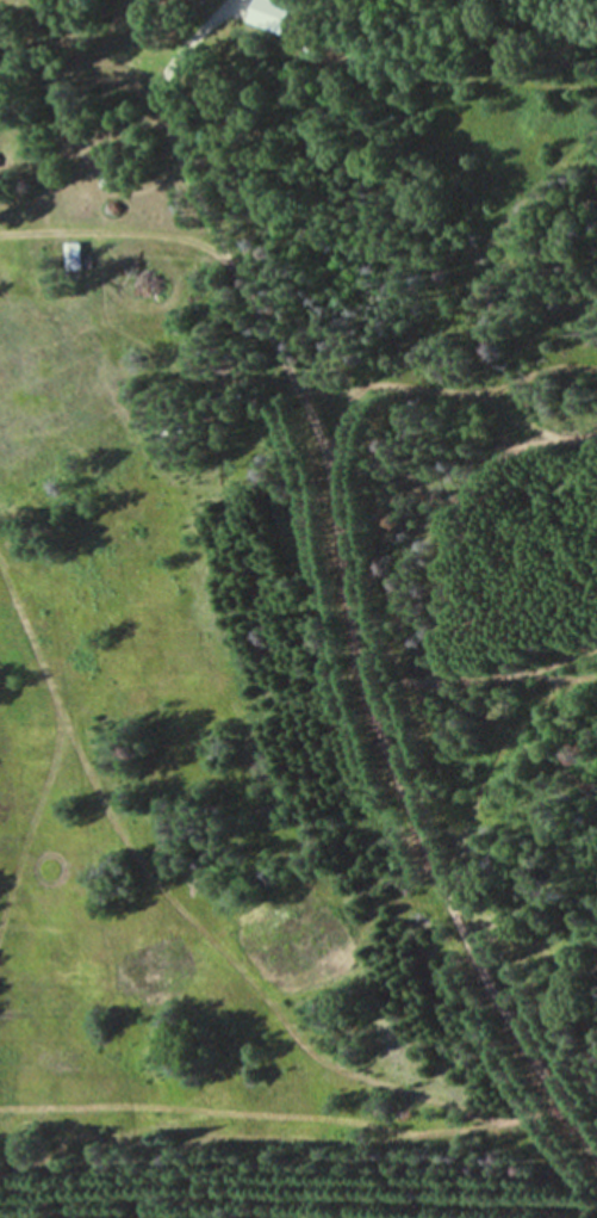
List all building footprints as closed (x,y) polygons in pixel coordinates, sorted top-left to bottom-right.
[(86,246),(68,246),(68,270),(86,270),(86,246)]
